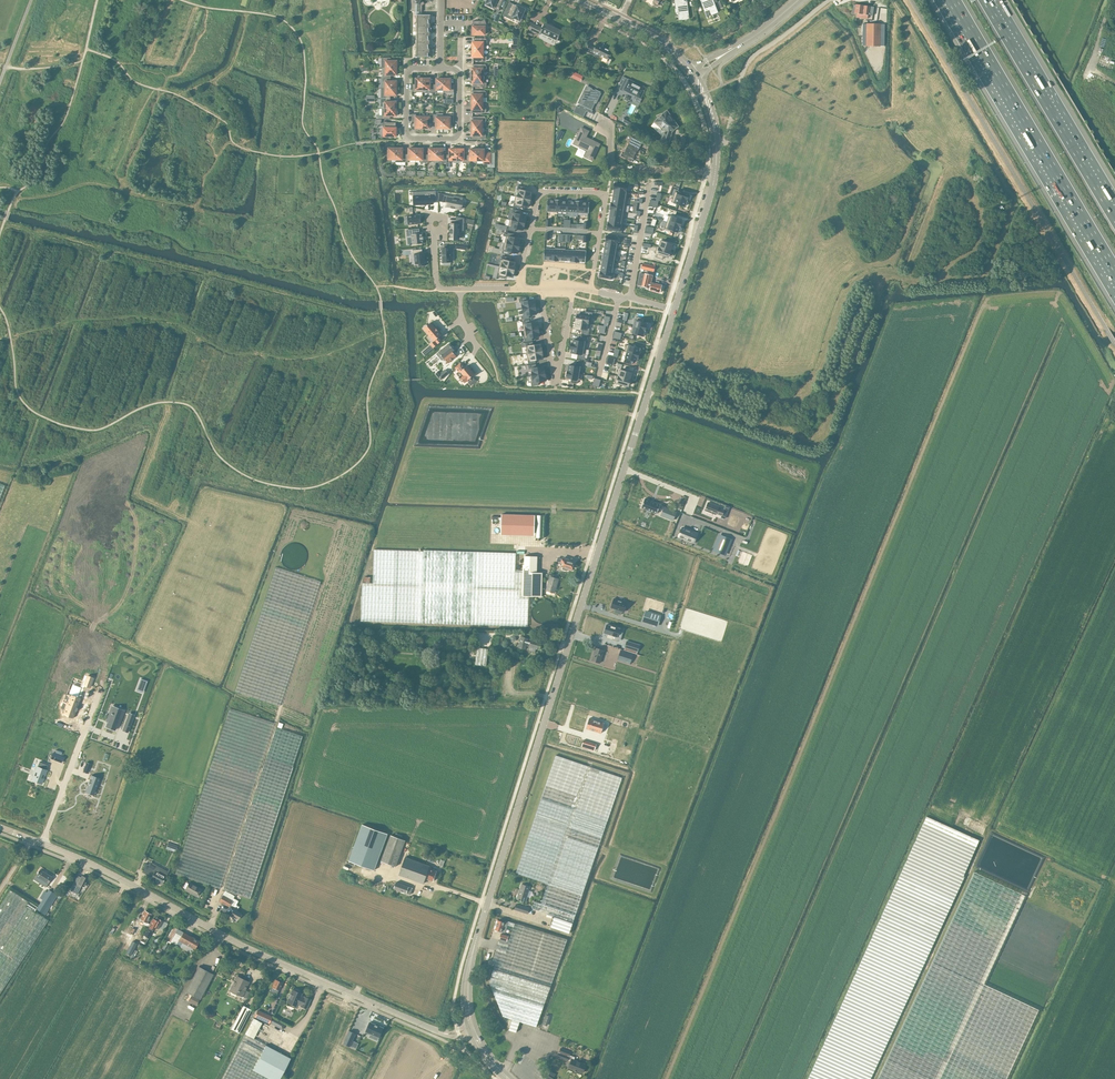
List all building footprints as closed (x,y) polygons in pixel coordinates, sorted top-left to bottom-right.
[(409,11),(412,11),(415,11),(416,11),(418,11),(422,11),(422,5),(421,5),(421,3),(423,1),(422,0),(409,0),(409,11)] [(503,0),(484,0),(487,1),(486,4),(493,7),(492,8),(494,9),(494,10),(499,11),(500,7),(503,0)] [(677,14),(682,14),(683,20),(689,19),(687,1),(684,2),(684,0),(675,0),(677,14)] [(701,0),(705,11),(710,9),(712,14),(717,12),(714,4),(713,0),(701,0)] [(509,11),(506,14),(510,17),(509,18),(510,18),(510,17),(512,18),(513,17),(520,20),(525,9),(523,9),(523,8),(522,7),(522,6),(521,6),(520,6),(519,7),(517,6),(517,7),(516,6),(516,5),(512,3),(509,11)] [(853,4),(852,13),(873,16),(874,7),(855,4),(855,5),(853,4)] [(430,20),(430,15),(431,15),(415,15),(417,15),(417,23),(429,23),(429,20),(430,20)] [(485,35),(485,27),(486,27),(486,25),(487,25),(486,25),(485,20),(481,21),(473,21),(473,24),(473,25),(474,25),(474,26),(473,26),(473,28),(472,29),(471,30),(472,31),(472,32),(473,33),(473,34),(485,35)] [(430,23),(429,23),(417,23),(417,31),(429,32),(429,28),(430,28),(430,23)] [(529,30),(527,34),(532,36),(533,36),(534,33),(536,34),(536,33),(540,35),(541,32),(557,41),(559,37),(559,38),(561,35),(560,34),(562,31),(561,31),(551,26),(552,26),(551,26),(550,25),(549,25),(545,23),(542,28),(541,29),(539,28),(540,27),(533,23),(529,30)] [(866,30),(866,46),(880,46),(880,30),(880,24),(867,24),(867,30),(866,30)] [(430,37),(430,32),(429,32),(417,31),(417,40),(429,40),(428,37),(430,37)] [(484,45),(486,44),(486,43),(487,42),(486,41),(486,40),(485,39),(484,38),(473,38),(473,42),(473,45),(472,45),(472,46),(471,46),(471,47),(471,48),(471,49),(483,50),(483,45),(484,45)] [(430,40),(429,40),(417,40),(417,48),(429,48),(428,45),(430,45),(430,40)] [(589,45),(586,51),(592,54),(593,52),(596,54),(608,60),(612,52),(596,44),(595,48),(589,45)] [(430,48),(429,48),(417,48),(417,56),(417,57),(429,57),(428,53),(430,53),(430,48)] [(486,56),(484,54),(483,54),(483,50),(471,49),(471,50),(471,51),(471,52),(471,53),(472,54),(472,57),(473,57),(473,60),(473,61),(484,61),(485,60),(486,60),(486,59),(486,58),(486,57),(486,56)] [(796,58),(793,69),(809,75),(813,64),(810,63),(810,62),(811,63),(813,57),(805,54),(803,59),(804,60),(804,61),(796,58)] [(382,57),(381,68),(383,68),(386,68),(397,68),(397,66),(398,66),(398,62),(397,62),(397,61),(391,61),(391,58),(383,57),(382,57)] [(484,71),(486,70),(486,69),(486,68),(486,67),(486,66),(485,65),(484,64),(473,64),(473,65),(473,68),(472,68),(472,71),(471,72),(471,73),(470,74),(470,75),(470,76),(483,76),(483,71),(484,71)] [(397,74),(398,70),(397,70),(397,68),(383,68),(383,78),(391,78),(391,75),(397,75),(397,74)] [(583,76),(574,71),(572,76),(581,80),(583,76)] [(486,82),(484,81),(483,80),(483,76),(470,76),(470,77),(471,78),(471,79),(472,80),(472,83),(473,83),(473,87),(472,87),(484,87),(485,87),(485,86),(486,85),(486,84),(486,83),(486,82)] [(412,84),(412,92),(416,92),(423,92),(423,78),(421,78),(417,77),(417,78),(416,78),(416,84),(412,84)] [(646,88),(638,84),(638,85),(628,81),(629,80),(623,77),(617,89),(623,92),(624,90),(640,99),(646,88)] [(381,78),(381,88),(383,88),(384,88),(396,88),(396,86),(397,86),(397,82),(396,82),(397,81),(391,81),(391,78),(383,78),(381,78)] [(433,92),(433,84),(430,84),(430,79),(429,79),(429,78),(425,78),(423,78),(423,92),(424,92),(425,92),(426,91),(427,91),(429,91),(429,92),(433,92)] [(443,90),(443,79),(442,79),(442,78),(438,78),(438,79),(437,79),(437,84),(433,84),(433,92),(437,93),(437,90),(443,90)] [(454,93),(454,85),(450,85),(450,79),(449,79),(449,78),(445,78),(445,79),(443,79),(443,90),(443,93),(444,93),(446,92),(447,92),(448,91),(450,91),(450,93),(454,93)] [(381,88),(381,98),(382,98),(390,98),(391,95),(396,95),(396,94),(397,94),(397,90),(396,90),(396,88),(384,88),(383,88),(381,88)] [(592,110),(597,101),(598,101),(601,94),(591,88),(582,105),(581,104),(579,107),(576,106),(575,108),(573,112),(583,117),(586,111),(591,114),(593,111),(592,110)] [(484,97),(485,96),(486,95),(486,94),(486,93),(485,92),(485,91),(484,90),(472,90),(472,91),(473,91),(473,94),(472,94),(472,97),(471,97),(471,98),(470,99),(470,100),(470,101),(470,102),(482,102),(483,97),(484,97)] [(382,98),(382,102),(385,102),(385,109),(396,109),(396,107),(397,107),(397,103),(396,103),(396,102),(390,102),(390,98),(382,98)] [(485,108),(483,107),(482,106),(482,102),(470,102),(470,103),(470,104),(471,105),(471,106),(472,106),(472,109),(472,113),(483,113),(484,113),(485,112),(486,111),(486,110),(486,109),(485,108)] [(397,115),(397,111),(396,111),(396,109),(385,109),(383,109),(383,110),(383,111),(383,112),(384,112),(384,113),(384,115),(382,115),(382,119),(390,119),(390,116),(396,116),(396,115),(397,115)] [(674,129),(678,126),(675,122),(676,122),(674,119),(673,119),(670,116),(671,116),(669,111),(667,111),(667,110),(662,114),(662,113),(656,115),(657,118),(654,122),(660,127),(659,127),(659,129),(660,130),(661,130),(662,130),(663,129),(665,131),(661,135),(663,136),(660,141),(668,145),(672,131),(671,131),(674,129)] [(422,128),(423,117),(416,117),(416,114),(412,114),(412,122),(416,122),(416,128),(417,128),(417,129),(421,129),(421,128),(422,128)] [(433,122),(433,114),(429,114),(429,116),(427,116),(426,115),(424,114),(423,114),(423,117),(422,128),(424,128),(424,129),(428,129),(428,128),(429,128),(429,122),(433,122)] [(443,128),(443,117),(436,117),(437,114),(433,114),(433,122),(436,122),(436,128),(437,128),(437,129),(441,129),(441,128),(443,128)] [(454,123),(454,114),(450,114),(449,117),(443,117),(443,128),(445,128),(445,129),(449,129),(449,128),(450,128),(450,123),(454,123)] [(483,123),(485,122),(485,121),(486,120),(485,119),(485,118),(484,117),(483,117),(472,116),(472,117),(472,120),(472,123),(471,123),(471,124),(470,125),(470,126),(470,127),(470,128),(482,128),(482,123),(483,123)] [(630,125),(633,120),(625,117),(622,122),(630,125)] [(396,130),(396,126),(396,122),(388,122),(384,121),(382,126),(383,126),(383,128),(384,128),(384,136),(396,136),(396,135),(397,134),(397,133),(397,132),(397,131),(397,130),(396,130)] [(485,134),(483,133),(482,133),(482,128),(470,128),(470,129),(470,130),(470,131),(470,132),(471,132),(471,135),(472,135),(472,139),(483,139),(484,139),(485,138),(485,137),(485,136),(485,135),(485,134)] [(592,159),(599,144),(585,137),(588,131),(582,128),(574,144),(588,151),(587,153),(584,152),(581,158),(587,161),(588,158),(592,159)] [(633,158),(638,149),(639,149),(642,142),(632,137),(624,153),(622,153),(621,156),(633,162),(634,159),(633,158)] [(395,162),(395,148),(394,148),(394,147),(390,147),(390,148),(389,148),(388,154),(385,154),(385,162),(391,162),(391,159),(395,159),(395,162)] [(397,148),(395,148),(395,162),(402,162),(406,162),(406,154),(402,154),(402,148),(401,148),(401,147),(397,147),(397,148)] [(416,160),(416,148),(414,148),(410,148),(409,148),(409,154),(406,154),(406,162),(409,162),(409,159),(416,160)] [(426,162),(426,154),(423,154),(423,149),(422,149),(422,148),(418,148),(418,149),(416,148),(416,160),(420,160),(420,162),(426,162)] [(436,163),(436,149),(434,149),(434,148),(430,148),(430,149),(429,149),(429,154),(426,154),(426,162),(430,163),(430,161),(432,161),(433,162),(434,162),(435,163),(436,163)] [(446,163),(446,155),(443,155),(443,149),(442,149),(442,148),(438,148),(438,149),(436,149),(436,163),(437,163),(438,162),(439,162),(440,161),(443,161),(443,163),(446,163)] [(456,163),(457,149),(455,149),(455,148),(451,148),(451,149),(450,149),(450,155),(446,155),(446,163),(450,163),(450,161),(452,161),(453,162),(454,162),(455,163),(456,163)] [(467,163),(467,155),(463,155),(463,149),(462,149),(462,148),(458,148),(458,149),(457,149),(456,163),(457,163),(458,163),(459,163),(460,162),(461,161),(463,161),(463,163),(467,163)] [(477,160),(477,149),(475,149),(475,148),(471,148),(471,149),(470,149),(470,155),(467,155),(467,163),(470,163),(470,161),(472,161),(473,162),(474,163),(475,163),(477,163),(477,160)] [(491,163),(491,154),(484,153),(484,149),(483,149),(483,148),(479,148),(479,149),(477,149),(477,160),(483,160),(483,162),(483,163),(491,163)] [(615,183),(614,190),(628,192),(627,191),(628,185),(615,183)] [(518,186),(517,189),(520,190),(519,193),(518,197),(530,200),(531,195),(532,192),(524,191),(525,187),(518,186)] [(676,189),(673,196),(687,200),(687,199),(688,200),(690,196),(689,195),(689,194),(676,189)] [(614,190),(613,196),(627,199),(628,192),(614,190)] [(436,191),(413,192),(414,204),(433,203),(433,201),(436,201),(436,191)] [(444,195),(443,202),(446,203),(446,206),(451,207),(451,208),(454,208),(461,209),(462,201),(453,199),(453,196),(444,195)] [(515,196),(513,207),(520,208),(521,205),(528,207),(529,204),(530,200),(515,196)] [(611,202),(611,203),(626,205),(627,199),(613,196),(612,202),(611,202)] [(673,196),(671,202),(685,206),(685,205),(686,206),(687,201),(686,201),(687,200),(687,201),(687,200),(673,196)] [(547,200),(547,212),(557,213),(558,200),(554,199),(554,200),(548,200),(547,200)] [(558,200),(557,213),(558,213),(558,211),(568,212),(568,201),(562,201),(562,200),(558,200)] [(568,201),(568,212),(578,213),(579,201),(574,201),(568,201)] [(579,201),(578,213),(588,213),(589,213),(589,202),(583,202),(579,201)] [(611,203),(610,209),(625,212),(626,205),(611,203)] [(510,219),(510,220),(525,223),(526,219),(525,219),(526,216),(519,214),(519,211),(512,209),(512,213),(513,213),(511,220),(510,219)] [(611,210),(610,216),(624,218),(625,212),(610,209),(610,210),(611,210)] [(420,215),(407,216),(408,225),(421,223),(420,215)] [(669,215),(667,222),(680,226),(682,221),(681,221),(682,220),(669,215)] [(450,224),(450,238),(459,239),(459,231),(464,231),(464,218),(456,216),(455,224),(453,224),(450,224)] [(608,222),(623,225),(624,218),(610,216),(609,222),(608,222)] [(510,220),(508,230),(515,231),(515,228),(523,230),(524,227),(525,223),(510,220)] [(608,222),(607,229),(622,232),(623,225),(608,222)] [(667,222),(665,228),(678,232),(680,226),(667,222)] [(419,229),(406,230),(407,237),(411,237),(412,244),(423,243),(422,233),(419,233),(419,229)] [(504,232),(503,236),(506,236),(505,243),(519,246),(520,242),(521,239),(513,237),(514,234),(504,232)] [(607,235),(605,242),(617,243),(618,237),(607,235)] [(657,246),(670,251),(671,251),(670,251),(670,250),(671,250),(673,246),(672,246),(672,245),(660,240),(658,246),(657,246)] [(505,243),(502,253),(509,255),(510,252),(518,253),(518,250),(519,250),(519,246),(505,243)] [(655,251),(655,253),(657,253),(656,257),(662,259),(664,256),(668,257),(669,256),(670,256),(671,252),(670,252),(670,251),(657,246),(655,251)] [(451,248),(442,248),(442,262),(451,262),(451,248)] [(544,248),(544,260),(544,259),(550,260),(550,261),(554,261),(555,248),(555,249),(544,248)] [(555,248),(554,261),(558,261),(558,260),(564,261),(565,249),(555,248)] [(422,249),(412,250),(413,255),(414,254),(415,264),(419,264),(419,266),(425,265),(424,253),(422,253),(422,249)] [(565,249),(564,261),(571,261),(571,262),(570,262),(575,262),(576,249),(575,249),(575,250),(565,250),(566,249),(565,249)] [(576,249),(575,262),(579,262),(585,262),(586,250),(576,249)] [(502,256),(499,266),(514,270),(515,266),(515,262),(508,261),(509,258),(502,256)] [(602,259),(601,265),(615,267),(614,267),(615,261),(602,259)] [(654,272),(655,266),(643,263),(641,269),(654,272)] [(601,265),(600,271),(611,273),(614,273),(615,267),(601,265)] [(499,266),(497,277),(504,278),(505,275),(512,277),(513,274),(514,270),(499,266)] [(600,271),(599,277),(610,279),(611,273),(614,274),(614,273),(600,271)] [(645,274),(642,286),(650,288),(650,290),(652,291),(660,293),(660,291),(661,290),(661,289),(662,285),(651,283),(653,276),(645,274)] [(526,297),(519,299),(519,302),(521,302),(522,309),(536,307),(535,303),(534,300),(526,301),(526,297)] [(524,315),(521,316),(522,320),(529,319),(529,315),(536,314),(536,311),(535,307),(522,309),(523,309),(523,313),(524,313),(524,315)] [(576,315),(575,320),(576,320),(576,321),(590,323),(592,312),(585,311),(584,316),(577,314),(577,316),(576,315)] [(634,320),(633,326),(645,330),(646,325),(647,323),(642,322),(643,318),(637,316),(636,320),(634,320)] [(529,320),(522,321),(524,331),(539,329),(538,325),(537,322),(530,323),(529,320)] [(575,322),(574,326),(576,326),(575,328),(582,329),(581,333),(588,334),(590,323),(576,321),(576,322),(575,322)] [(431,322),(424,328),(429,334),(428,335),(434,341),(430,344),(433,348),(442,341),(439,337),(441,335),(438,332),(439,331),(435,328),(431,322)] [(633,326),(631,332),(643,336),(645,330),(633,326)] [(539,329),(524,331),(525,342),(532,341),(532,337),(539,336),(539,333),(539,329)] [(571,343),(571,346),(586,349),(588,338),(581,336),(580,341),(573,340),(573,343),(571,343)] [(532,342),(525,343),(527,353),(542,351),(541,347),(540,344),(533,345),(532,342)] [(438,353),(437,354),(438,355),(441,359),(442,360),(443,359),(444,358),(444,359),(444,358),(448,363),(456,356),(452,352),(454,350),(449,343),(439,352),(438,353)] [(626,345),(624,351),(639,355),(640,352),(639,352),(640,348),(626,345)] [(571,346),(570,349),(571,349),(571,353),(578,354),(577,358),(584,359),(586,349),(571,346)] [(542,351),(527,353),(528,364),(535,363),(535,360),(543,359),(542,355),(542,351)] [(625,358),(624,362),(631,364),(632,360),(636,361),(637,358),(638,358),(639,355),(624,351),(627,352),(625,358)] [(461,363),(455,367),(459,373),(460,372),(463,375),(460,378),(465,383),(469,379),(470,381),(468,382),(471,385),(476,381),(473,378),(471,377),(475,374),(467,365),(465,368),(461,363)] [(567,371),(581,374),(581,373),(579,373),(580,367),(582,368),(583,364),(576,363),(575,366),(569,365),(567,371)] [(536,364),(528,365),(529,369),(532,368),(532,371),(532,375),(531,375),(545,373),(544,369),(544,366),(536,367),(536,364)] [(439,371),(435,374),(441,380),(448,373),(445,370),(441,373),(439,371)] [(616,375),(616,376),(630,380),(630,379),(631,373),(619,370),(617,376),(616,375)] [(567,371),(566,376),(567,376),(566,378),(571,379),(570,382),(577,384),(577,380),(580,380),(581,374),(567,371)] [(532,382),(531,382),(531,386),(539,385),(538,382),(546,381),(545,378),(546,378),(545,373),(531,375),(532,382)] [(616,376),(614,382),(615,382),(615,383),(619,385),(619,383),(628,386),(628,385),(629,385),(631,381),(630,381),(630,380),(616,376)] [(645,498),(641,507),(657,513),(660,504),(645,498)] [(708,502),(705,510),(713,513),(716,514),(721,516),(721,517),(724,519),(728,509),(729,507),(726,505),(725,507),(724,509),(718,507),(719,506),(713,504),(708,502)] [(664,508),(661,515),(673,520),(676,513),(664,508)] [(501,514),(501,531),(534,532),(535,515),(501,514)] [(681,529),(678,536),(691,541),(695,532),(696,533),(697,533),(683,528),(683,530),(681,529)] [(720,535),(714,550),(724,554),(731,539),(720,535)] [(362,583),(361,620),(372,621),(492,625),(528,626),(529,596),(542,597),(542,573),(537,573),(537,557),(524,556),(524,565),(523,565),(523,571),(515,571),(516,553),(423,550),(423,551),(373,550),(372,583),(362,583)] [(573,565),(574,562),(568,561),(568,560),(562,558),(562,559),(558,558),(557,558),(556,560),(557,560),(557,561),(561,562),(562,561),(564,562),(563,567),(562,569),(567,571),(567,568),(571,569),(572,569),(573,566),(573,565)] [(279,705),(319,580),(276,567),(236,693),(279,705)] [(554,593),(558,579),(550,577),(546,591),(554,593)] [(627,603),(614,598),(611,607),(616,609),(615,612),(621,614),(622,611),(624,611),(627,603)] [(646,611),(643,621),(658,626),(661,616),(646,611)] [(34,612),(29,624),(34,626),(39,614),(34,612)] [(607,624),(604,633),(608,634),(607,637),(613,639),(614,636),(618,637),(619,632),(622,633),(623,629),(607,624)] [(502,649),(503,636),(495,636),(494,649),(502,649)] [(540,649),(542,642),(531,639),(528,638),(521,636),(518,647),(525,649),(526,645),(529,646),(540,649)] [(627,641),(625,647),(638,651),(640,645),(627,641)] [(477,647),(475,665),(486,666),(488,649),(477,647)] [(595,647),(592,660),(600,663),(604,650),(595,647)] [(620,650),(619,656),(628,658),(626,662),(630,664),(633,654),(620,650)] [(90,687),(93,678),(87,676),(84,685),(90,687)] [(147,681),(140,679),(138,686),(144,688),(147,681)] [(63,703),(61,708),(66,709),(64,715),(73,718),(75,711),(76,711),(75,711),(77,708),(77,707),(80,700),(79,700),(78,703),(70,700),(70,699),(69,699),(68,703),(65,702),(63,701),(63,702),(63,703)] [(220,888),(274,722),(231,708),(220,742),(218,742),(175,873),(220,888)] [(119,724),(123,714),(112,710),(113,710),(112,713),(111,713),(111,714),(110,717),(108,716),(106,721),(108,722),(106,727),(115,730),(117,723),(119,724)] [(128,732),(133,718),(128,716),(122,730),(128,732)] [(589,718),(587,726),(586,728),(601,733),(604,723),(602,722),(589,718)] [(251,895),(293,767),(292,767),(303,735),(282,728),(283,724),(279,722),(277,727),(276,727),(223,889),(251,898),(252,895),(251,895)] [(583,740),(581,747),(594,751),(596,744),(583,740)] [(622,777),(556,755),(516,873),(547,884),(541,903),(534,901),(533,905),(531,904),(530,907),(532,908),(553,915),(573,922),(622,777)] [(33,775),(31,780),(34,781),(42,784),(44,778),(43,778),(44,775),(45,775),(47,770),(46,770),(48,765),(39,762),(37,767),(36,766),(35,771),(33,775)] [(100,779),(100,778),(91,775),(91,777),(87,787),(86,790),(95,793),(96,790),(100,779)] [(886,1045),(925,962),(963,878),(962,877),(978,840),(949,827),(926,816),(871,938),(845,997),(808,1078),(870,1078),(886,1045)] [(362,824),(349,861),(374,870),(387,834),(362,824)] [(396,866),(405,840),(391,834),(381,861),(396,866)] [(437,871),(430,868),(431,866),(405,857),(399,874),(423,883),(425,878),(433,881),(437,871)] [(145,864),(143,870),(152,875),(151,878),(161,884),(163,881),(164,881),(164,880),(165,877),(168,873),(153,865),(152,867),(145,864)] [(40,869),(35,877),(47,884),(52,877),(40,869)] [(984,984),(1022,903),(1026,896),(974,872),(971,879),(878,1078),(940,1078),(984,984)] [(77,875),(70,891),(77,894),(81,885),(84,886),(88,878),(82,876),(81,877),(77,875)] [(196,896),(200,889),(189,882),(185,890),(196,896)] [(410,894),(412,888),(396,882),(394,888),(410,894)] [(525,901),(530,886),(521,884),(517,898),(525,901)] [(48,889),(36,909),(42,913),(55,893),(48,889)] [(28,902),(10,890),(0,905),(0,944),(28,902)] [(238,901),(233,898),(234,896),(232,895),(225,891),(219,901),(229,906),(230,904),(235,907),(238,901)] [(37,907),(29,901),(26,906),(34,912),(36,909),(37,907)] [(0,945),(0,993),(47,921),(48,920),(37,912),(36,913),(34,912),(26,906),(0,945)] [(241,914),(237,911),(238,909),(235,907),(230,915),(238,920),(241,914)] [(141,919),(140,921),(143,923),(144,921),(147,922),(151,914),(145,911),(141,919)] [(573,923),(554,916),(550,926),(569,933),(573,923)] [(147,929),(144,935),(147,937),(150,931),(152,932),(153,930),(155,927),(158,928),(162,921),(158,918),(158,919),(156,918),(155,920),(153,918),(147,929)] [(505,933),(508,923),(498,920),(495,930),(505,933)] [(499,940),(492,961),(496,962),(552,982),(567,939),(515,923),(510,937),(508,936),(501,934),(500,934),(499,937),(500,938),(507,941),(506,943),(499,940)] [(199,941),(173,926),(164,942),(162,942),(159,947),(164,950),(167,944),(168,942),(170,943),(171,942),(176,945),(192,954),(199,941)] [(162,935),(156,932),(154,936),(156,937),(153,941),(157,943),(162,935)] [(124,936),(121,942),(127,944),(130,938),(124,936)] [(126,953),(131,956),(137,943),(132,941),(126,953)] [(496,962),(489,982),(503,1016),(512,1019),(510,1026),(509,1028),(509,1030),(516,1032),(520,1021),(536,1027),(542,1011),(552,982),(496,962)] [(196,1006),(200,999),(213,974),(198,967),(186,991),(192,995),(188,1002),(196,1006)] [(237,977),(230,991),(246,998),(249,992),(244,990),(248,982),(237,977)] [(271,987),(269,991),(276,995),(277,994),(282,982),(279,981),(279,980),(277,979),(276,980),(275,979),(272,987),(271,987)] [(1038,1009),(984,984),(940,1078),(1006,1078),(1038,1009)] [(292,989),(287,1002),(296,1006),(297,1003),(301,1005),(300,1006),(306,1008),(310,999),(304,996),(304,997),(300,996),(301,993),(299,993),(299,991),(298,991),(297,990),(296,990),(294,990),(292,989)] [(243,1005),(231,1029),(239,1033),(251,1010),(243,1005)] [(258,1010),(255,1016),(269,1023),(269,1022),(272,1017),(258,1010)] [(273,1018),(271,1023),(277,1026),(279,1021),(273,1018)] [(370,1022),(365,1032),(370,1034),(369,1037),(377,1040),(379,1037),(383,1028),(370,1022)] [(349,1031),(344,1043),(356,1049),(358,1043),(352,1041),(355,1033),(349,1031)] [(290,1058),(266,1045),(262,1043),(253,1038),(249,1036),(245,1034),(242,1040),(221,1078),(279,1078),(290,1058)] [(561,1048),(557,1057),(567,1060),(568,1060),(571,1061),(568,1067),(574,1069),(574,1070),(577,1071),(583,1073),(586,1064),(572,1059),(573,1056),(570,1055),(571,1052),(561,1048)]
